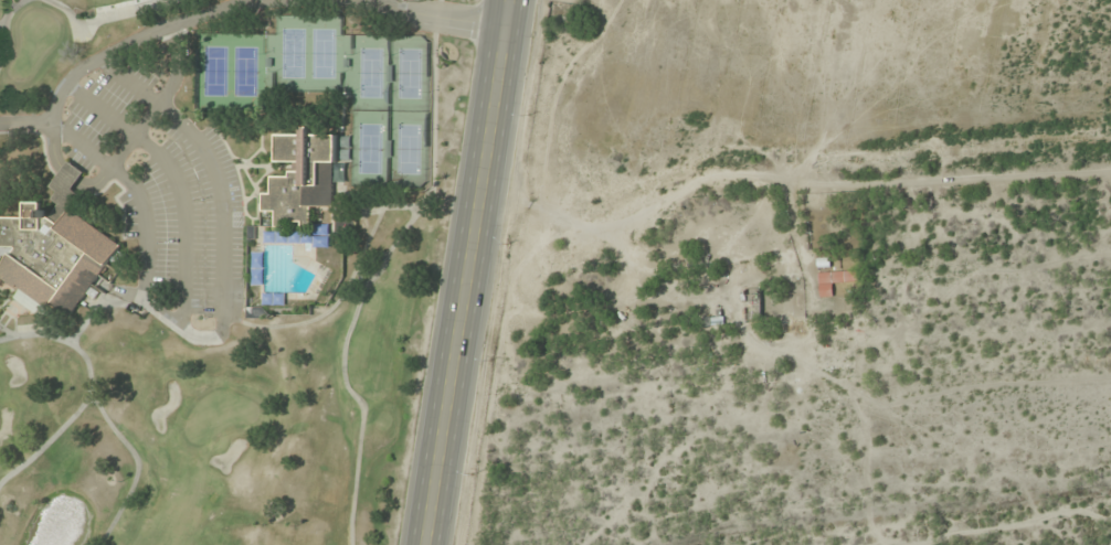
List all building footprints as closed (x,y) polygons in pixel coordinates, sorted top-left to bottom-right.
[(350,136),(312,135),(312,128),(303,128),(303,135),(277,135),(277,162),(290,163),(290,177),(272,176),(271,194),(263,194),(263,212),(275,212),(275,223),(310,223),(310,207),(333,207),(333,182),(345,183),(345,161),(349,161),(350,136)] [(75,213),(79,194),(73,190),(82,176),(83,171),(69,162),(52,187),(58,191),(56,201),(60,204),(54,213),(51,212),(38,204),(28,202),(25,220),(2,216),(0,228),(0,245),(13,247),(15,249),(0,271),(0,279),(18,291),(16,299),(43,317),(49,309),(59,311),(66,315),(74,317),(122,244),(75,213)] [(761,321),(761,289),(743,289),(743,321),(761,321)] [(793,292),(793,319),(805,319),(805,292),(793,292)]
